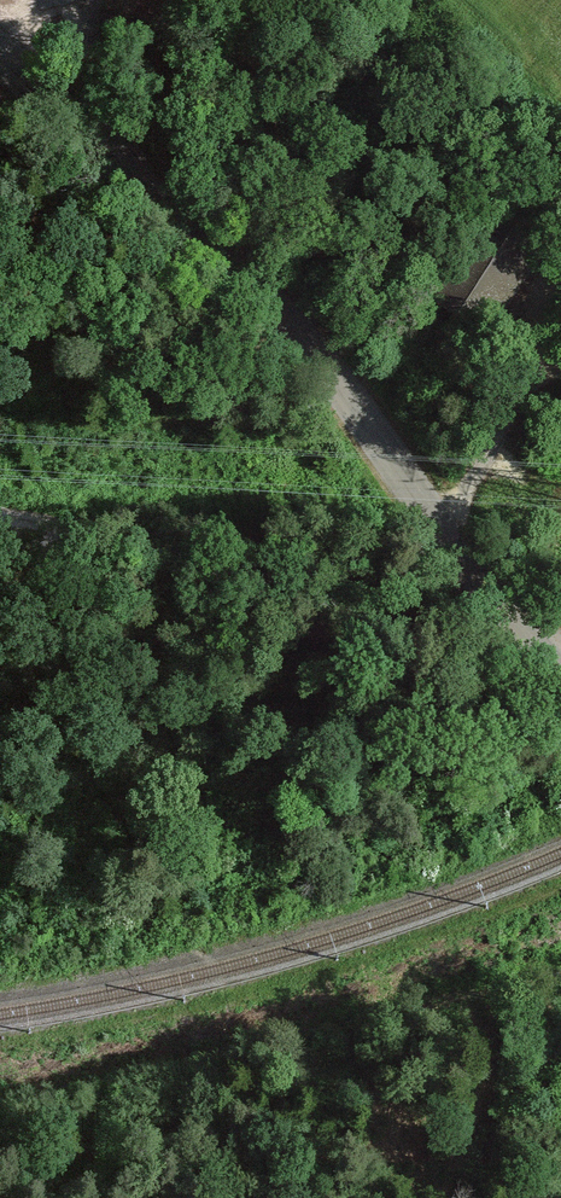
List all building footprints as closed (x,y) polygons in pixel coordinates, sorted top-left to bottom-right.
[(553,233),(493,197),(429,303),(488,339),(553,233)]
